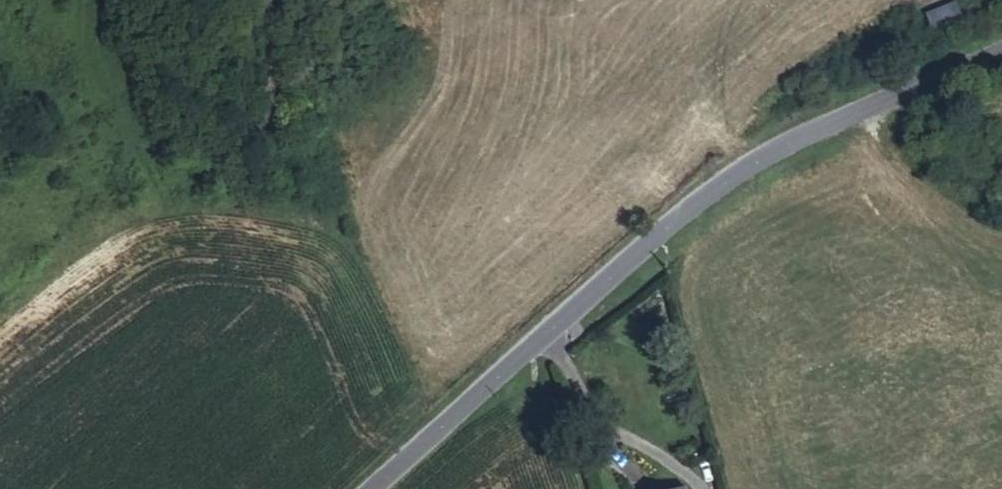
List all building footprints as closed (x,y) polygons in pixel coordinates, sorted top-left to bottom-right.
[(964,22),(954,0),(953,0),(928,11),(938,33),(964,22)]
